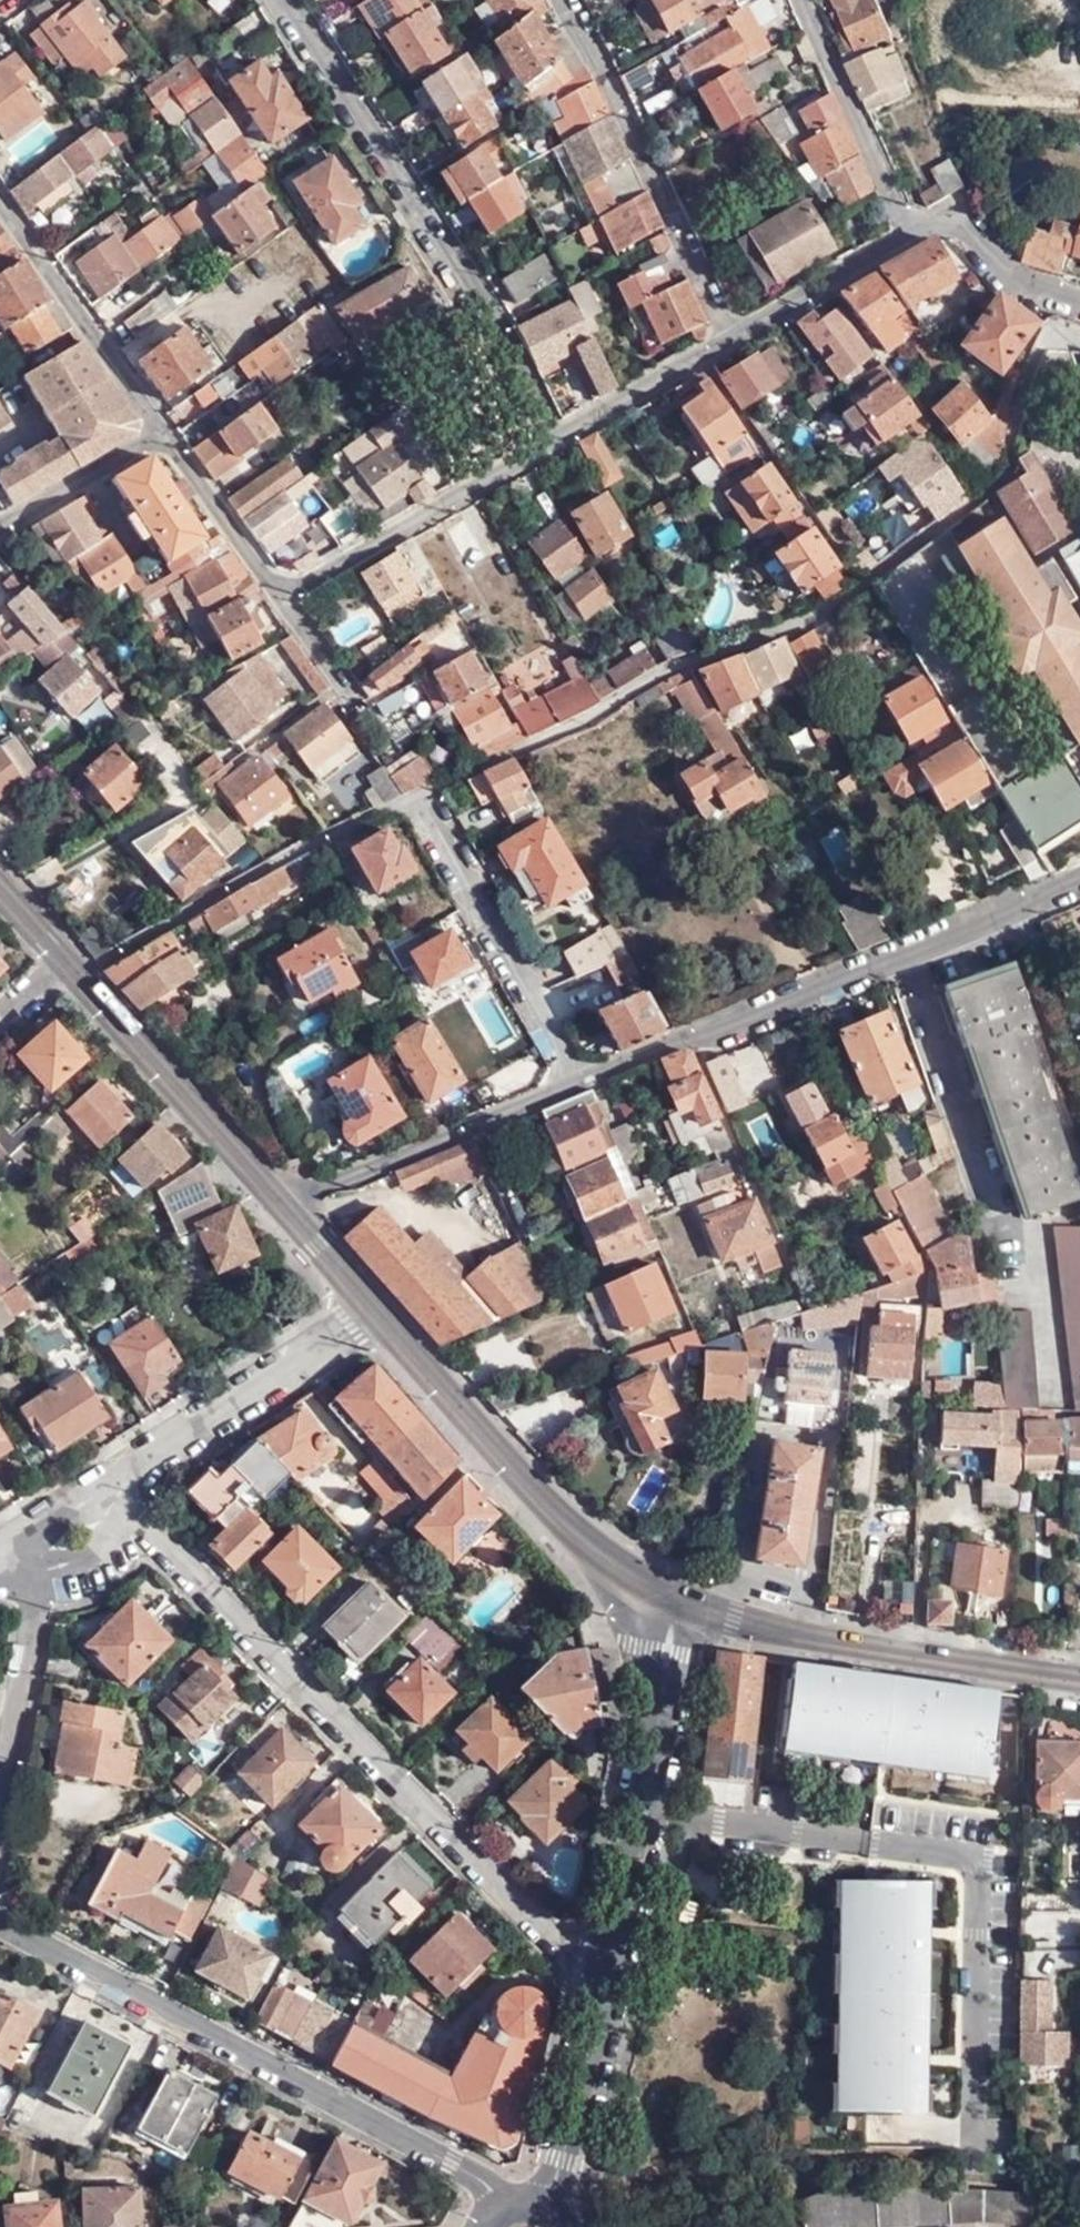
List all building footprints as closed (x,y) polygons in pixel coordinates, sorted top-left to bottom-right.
[(384,35),(429,4),(426,0),(365,0),(358,5),(380,38),(384,35)] [(458,0),(434,0),(429,4),(437,16),(458,0)] [(467,6),(480,23),(492,14),(499,24),(529,3),(533,0),(476,0),(467,6)] [(543,0),(533,0),(529,3),(537,16),(548,11),(543,0)] [(634,6),(633,6),(652,41),(681,25),(688,39),(695,35),(703,30),(688,0),(644,0),(634,6)] [(703,30),(738,12),(755,2),(754,0),(745,0),(735,5),(732,0),(688,0),(703,30)] [(843,55),(848,66),(882,60),(879,51),(895,44),(878,0),(836,0),(840,11),(857,49),(850,53),(843,55)] [(401,81),(429,62),(455,45),(451,39),(443,46),(431,27),(440,21),(437,16),(429,4),(384,35),(406,70),(397,76),(401,81)] [(72,14),(67,7),(27,37),(51,68),(63,59),(69,67),(66,70),(74,82),(84,73),(93,83),(122,61),(94,26),(95,22),(85,6),(72,14)] [(578,74),(557,30),(547,37),(529,11),(490,38),(498,49),(489,55),(509,83),(518,77),(537,104),(552,92),(578,74)] [(833,13),(850,53),(857,49),(840,11),(833,13)] [(761,54),(738,12),(703,30),(695,35),(718,77),(741,64),(761,54)] [(784,41),(800,32),(792,18),(777,26),(784,41)] [(559,29),(557,30),(578,74),(584,69),(559,29)] [(679,99),(695,90),(718,77),(695,35),(688,39),(667,50),(675,65),(664,71),(679,99)] [(482,86),(460,52),(455,45),(429,62),(432,68),(419,76),(422,80),(410,88),(418,102),(402,113),(406,117),(398,122),(408,137),(430,121),(482,86)] [(12,54),(0,63),(0,135),(36,108),(16,83),(28,74),(12,54)] [(775,56),(746,71),(754,87),(783,72),(775,56)] [(882,60),(848,66),(869,113),(890,104),(893,107),(911,99),(906,85),(910,83),(901,61),(898,62),(896,57),(882,60)] [(214,100),(186,62),(166,76),(145,92),(158,108),(174,97),(189,118),(214,100)] [(618,77),(626,94),(651,82),(642,64),(618,77)] [(752,116),(755,120),(767,113),(760,99),(748,106),(741,93),(754,87),(746,71),(741,64),(718,77),(695,90),(716,130),(745,115),(748,118),(752,116)] [(307,121),(277,77),(268,81),(256,66),(230,85),(270,145),(307,121)] [(584,69),(578,74),(552,92),(567,124),(556,130),(563,143),(607,118),(584,69)] [(429,168),(491,127),(477,104),(489,97),(482,86),(430,121),(442,139),(419,154),(429,168)] [(857,156),(829,93),(795,112),(809,139),(798,144),(817,178),(857,156)] [(189,118),(174,97),(158,108),(173,130),(189,118)] [(216,154),(241,137),(214,100),(189,118),(209,144),(216,154)] [(767,113),(782,140),(795,133),(786,117),(792,113),(785,102),(767,113)] [(95,110),(77,122),(86,135),(99,126),(104,123),(95,110)] [(561,144),(580,184),(588,180),(596,197),(605,193),(636,178),(607,118),(563,143),(561,144)] [(61,154),(78,179),(88,192),(102,183),(96,175),(122,158),(99,126),(86,135),(61,154)] [(237,196),(244,191),(247,189),(250,187),(259,180),(267,174),(266,173),(241,137),(216,154),(199,166),(215,189),(205,197),(203,193),(173,214),(171,211),(165,215),(181,238),(191,230),(196,227),(211,217),(237,196)] [(656,156),(664,173),(695,155),(686,137),(656,156)] [(506,161),(495,138),(438,172),(457,207),(466,202),(513,173),(510,168),(498,175),(493,169),(506,161)] [(209,144),(178,165),(186,175),(199,166),(216,154),(209,144)] [(61,154),(8,192),(27,218),(78,179),(61,154)] [(857,156),(817,178),(806,184),(818,201),(834,192),(842,207),(872,190),(857,156)] [(922,196),(927,211),(965,188),(953,159),(932,170),(941,185),(922,196)] [(347,236),(363,225),(351,210),(359,204),(330,162),(294,185),(335,248),(349,239),(347,236)] [(525,199),(513,173),(466,202),(486,235),(520,216),(515,204),(525,199)] [(291,225),(299,218),(267,174),(259,180),(291,225)] [(613,211),(613,210),(643,194),(636,178),(605,193),(613,211)] [(580,184),(597,220),(598,219),(613,211),(605,193),(596,197),(588,180),(580,184)] [(250,187),(247,189),(244,191),(237,196),(211,217),(196,227),(214,250),(230,238),(240,252),(277,224),(250,187)] [(660,227),(643,194),(613,210),(613,211),(598,219),(607,236),(615,252),(660,227)] [(831,247),(804,199),(735,237),(763,286),(831,247)] [(181,238),(165,215),(159,208),(143,218),(150,226),(132,239),(113,212),(106,218),(142,267),(181,238)] [(100,299),(142,267),(106,218),(94,227),(100,233),(103,232),(109,240),(76,265),(100,299)] [(607,236),(598,219),(597,220),(586,226),(579,231),(587,248),(607,236)] [(1057,234),(1074,239),(1070,252),(1079,255),(1079,253),(1079,231),(1059,224),(1057,234)] [(1038,228),(1028,263),(1063,275),(1070,252),(1074,239),(1057,234),(1038,228)] [(0,230),(0,272),(20,261),(21,260),(0,230)] [(668,243),(662,232),(628,251),(632,259),(646,251),(647,253),(668,243)] [(931,240),(878,272),(909,310),(956,282),(931,240)] [(705,322),(685,280),(660,291),(654,276),(667,270),(658,253),(635,265),(638,272),(614,284),(626,309),(640,303),(661,342),(685,332),(692,344),(705,337),(705,322)] [(558,279),(543,255),(501,279),(515,304),(558,279)] [(0,272),(0,327),(2,330),(48,302),(20,261),(0,272)] [(406,269),(366,291),(385,323),(425,300),(406,269)] [(873,274),(839,294),(885,351),(905,336),(890,318),(903,310),(873,274)] [(600,310),(584,277),(567,287),(574,300),(583,319),(600,310)] [(385,323),(366,291),(334,310),(351,342),(385,323)] [(617,387),(583,319),(574,300),(514,328),(534,369),(576,349),(587,373),(583,375),(594,401),(617,387)] [(1037,327),(999,300),(961,345),(999,375),(1037,327)] [(48,302),(2,330),(0,332),(0,353),(14,344),(24,357),(69,328),(50,301),(48,302)] [(321,303),(251,352),(273,383),(326,345),(331,351),(337,347),(347,340),(321,303)] [(136,339),(144,333),(159,321),(147,304),(125,321),(136,339)] [(880,364),(836,309),(821,320),(815,315),(798,326),(839,391),(863,376),(880,364)] [(200,388),(217,376),(180,328),(155,347),(144,333),(136,339),(126,346),(165,401),(195,380),(200,388)] [(80,340),(78,341),(20,376),(70,445),(49,457),(43,448),(11,469),(17,477),(11,482),(7,492),(15,503),(136,432),(138,421),(80,340)] [(350,365),(361,358),(347,340),(337,347),(350,365)] [(767,350),(720,378),(740,408),(785,380),(767,350)] [(273,383),(251,352),(249,354),(235,364),(246,379),(256,372),(267,387),(273,383)] [(932,427),(880,364),(863,376),(874,391),(838,417),(867,453),(910,421),(921,436),(932,427)] [(712,453),(746,434),(703,373),(677,388),(681,394),(696,386),(697,388),(677,401),(712,453)] [(1005,460),(1010,431),(992,416),(990,418),(963,385),(931,412),(961,446),(975,434),(1005,460)] [(824,393),(822,389),(800,404),(807,415),(828,399),(824,393)] [(828,390),(824,393),(828,399),(833,396),(828,390)] [(241,405),(245,411),(256,403),(263,398),(260,392),(241,405)] [(287,421),(269,394),(263,398),(256,403),(275,429),(287,421)] [(245,411),(191,448),(213,480),(241,461),(238,456),(275,429),(256,403),(245,411)] [(398,411),(416,436),(418,434),(400,410),(398,411)] [(385,421),(402,445),(416,436),(398,411),(385,421)] [(380,423),(358,440),(345,449),(384,504),(407,488),(417,502),(436,492),(402,445),(385,421),(380,423)] [(600,478),(602,481),(621,470),(598,432),(580,443),(590,461),(600,478)] [(716,460),(751,442),(746,434),(712,453),(716,460)] [(935,522),(965,499),(921,436),(858,483),(866,492),(883,480),(908,515),(924,505),(935,522)] [(726,475),(761,455),(751,442),(716,460),(726,475)] [(1006,486),(1044,549),(1077,529),(1031,451),(1020,458),(1016,476),(1006,486)] [(147,459),(110,481),(125,500),(119,504),(146,538),(154,537),(160,544),(136,559),(155,584),(176,572),(207,553),(216,549),(224,543),(165,459),(147,459)] [(244,522),(271,503),(283,494),(297,483),(301,481),(303,479),(287,459),(228,499),(244,522)] [(600,478),(590,461),(581,466),(591,483),(600,478)] [(752,535),(796,508),(769,467),(725,494),(752,535)] [(271,503),(244,522),(257,541),(300,510),(291,497),(306,487),(301,481),(297,483),(283,494),(271,503)] [(1006,486),(996,493),(1034,555),(1044,549),(1006,486)] [(30,528),(56,570),(62,567),(71,562),(117,535),(85,495),(30,528)] [(571,514),(594,556),(628,537),(605,495),(571,514)] [(588,558),(566,517),(524,548),(555,582),(588,558)] [(778,612),(840,573),(805,521),(793,528),(799,539),(791,544),(763,563),(771,577),(780,591),(769,597),(778,612)] [(954,548),(1079,751),(1079,644),(1077,639),(1079,637),(1079,628),(1066,605),(1072,600),(1049,561),(1030,573),(999,521),(954,548)] [(793,528),(785,532),(791,544),(799,539),(793,528)] [(71,562),(96,598),(109,590),(118,604),(137,594),(154,584),(155,584),(136,559),(117,535),(71,562)] [(414,538),(395,548),(398,551),(361,572),(381,607),(417,587),(425,603),(445,592),(414,538)] [(232,554),(224,543),(216,549),(223,559),(232,554)] [(1026,775),(998,792),(1008,805),(1079,762),(1079,751),(954,548),(940,557),(1061,754),(1026,775)] [(223,559),(216,549),(207,553),(232,587),(249,577),(232,554),(223,559)] [(1060,562),(1079,592),(1079,551),(1060,562)] [(207,553),(176,572),(180,580),(168,588),(169,590),(191,629),(259,591),(249,577),(232,587),(207,553)] [(71,562),(62,567),(68,578),(70,576),(87,603),(96,598),(71,562)] [(761,583),(771,577),(763,563),(753,569),(761,583)] [(591,568),(584,573),(585,576),(554,600),(572,629),(610,601),(591,568)] [(31,630),(8,644),(19,660),(37,651),(70,632),(72,631),(64,622),(20,571),(9,579),(23,597),(13,604),(31,630)] [(176,572),(155,584),(154,584),(161,596),(169,590),(168,588),(180,580),(176,572)] [(161,596),(154,584),(137,594),(143,605),(161,596)] [(417,587),(381,607),(391,622),(425,603),(417,587)] [(262,596),(259,591),(191,629),(202,649),(217,640),(228,660),(259,644),(241,612),(252,607),(250,603),(262,596)] [(301,603),(316,624),(323,619),(309,599),(301,603)] [(79,612),(64,622),(72,631),(86,623),(79,612)] [(462,623),(456,612),(453,614),(458,625),(462,623)] [(441,623),(412,643),(417,652),(446,631),(441,623)] [(812,628),(789,641),(809,680),(833,663),(812,628)] [(654,641),(666,665),(700,652),(698,647),(691,635),(688,629),(654,641)] [(691,635),(698,647),(705,642),(698,631),(691,635)] [(70,632),(37,651),(54,670),(42,681),(76,719),(105,694),(84,668),(89,664),(82,656),(77,661),(71,655),(82,646),(70,632)] [(328,688),(290,634),(278,640),(317,695),(328,688)] [(19,660),(8,644),(0,635),(0,671),(19,660)] [(743,659),(762,692),(799,675),(780,641),(743,659)] [(409,646),(368,676),(379,690),(420,661),(409,646)] [(357,650),(343,659),(355,677),(369,668),(357,650)] [(108,674),(118,669),(104,653),(96,659),(108,674)] [(285,694),(255,653),(215,675),(220,686),(202,700),(232,741),(274,710),(270,705),(285,694)] [(586,686),(598,706),(655,670),(646,653),(586,686)] [(469,656),(431,675),(452,708),(488,690),(469,656)] [(741,656),(698,673),(721,711),(762,692),(743,659),(741,656)] [(504,697),(527,740),(598,706),(586,686),(571,659),(561,665),(571,684),(538,703),(534,698),(528,700),(532,706),(525,711),(515,691),(504,697)] [(135,687),(119,668),(118,669),(108,674),(124,692),(135,687)] [(662,683),(634,699),(638,709),(672,691),(689,725),(698,720),(717,752),(681,774),(696,799),(693,801),(708,827),(727,815),(723,809),(744,797),(755,817),(764,811),(761,807),(757,808),(752,801),(763,795),(725,731),(692,675),(690,670),(662,683)] [(946,718),(919,677),(881,700),(907,743),(946,718)] [(499,689),(453,711),(482,760),(527,740),(504,697),(499,689)] [(130,699),(124,692),(111,703),(116,709),(130,699)] [(973,693),(948,710),(959,728),(996,788),(998,792),(1026,775),(973,693)] [(116,709),(129,724),(144,715),(130,699),(116,709)] [(350,738),(323,703),(282,733),(310,768),(350,738)] [(822,750),(835,744),(822,715),(809,721),(822,750)] [(959,728),(877,776),(888,794),(897,795),(910,788),(917,790),(925,785),(939,807),(962,795),(968,804),(996,788),(959,728)] [(34,773),(13,740),(0,747),(0,794),(34,773)] [(85,774),(114,810),(146,786),(116,749),(87,773),(85,774)] [(224,764),(227,762),(217,749),(198,765),(208,777),(224,764)] [(231,772),(224,764),(208,777),(198,784),(210,796),(220,789),(255,834),(293,804),(253,756),(231,772)] [(418,758),(389,772),(405,793),(429,783),(425,776),(428,774),(418,758)] [(512,759),(465,781),(480,809),(503,800),(515,822),(542,809),(512,759)] [(64,771),(73,783),(85,774),(87,773),(77,761),(64,771)] [(389,772),(381,761),(364,771),(385,803),(405,793),(389,772)] [(1008,805),(1008,806),(1047,869),(1060,863),(1047,842),(1079,821),(1079,762),(1008,805)] [(102,819),(114,810),(85,774),(73,783),(102,819)] [(190,807),(132,840),(152,863),(166,851),(182,871),(168,883),(180,896),(223,859),(222,859),(246,838),(216,803),(200,817),(190,807)] [(1031,876),(1047,869),(1008,806),(1008,805),(996,812),(1027,860),(1022,863),(1031,876)] [(590,898),(545,820),(499,846),(497,855),(505,869),(514,870),(529,897),(522,900),(528,909),(530,908),(534,913),(562,897),(569,910),(590,898)] [(416,865),(408,852),(398,852),(386,831),(363,843),(360,838),(348,843),(376,893),(415,873),(416,865)] [(166,851),(152,863),(168,883),(182,871),(166,851)] [(202,911),(210,923),(219,937),(243,924),(237,915),(259,901),(275,892),(290,883),(281,866),(242,887),(202,911)] [(275,892),(259,901),(261,905),(277,896),(275,892)] [(364,907),(358,895),(349,899),(355,911),(364,907)] [(873,909),(840,924),(856,951),(888,936),(873,909)] [(202,911),(185,921),(193,933),(210,923),(202,911)] [(452,931),(444,918),(413,936),(388,950),(400,974),(406,972),(419,994),(474,964),(455,929),(452,931)] [(388,950),(413,936),(405,921),(378,933),(388,950)] [(560,952),(573,976),(627,955),(610,925),(560,952)] [(338,949),(340,946),(329,927),(273,958),(286,980),(292,977),(310,1007),(357,982),(338,949)] [(183,955),(169,931),(105,971),(139,1011),(193,972),(188,964),(196,959),(192,951),(183,955)] [(1014,1181),(1026,1215),(1078,1198),(1022,1029),(1025,1027),(1024,1023),(1030,1021),(1012,966),(986,975),(983,967),(972,972),(974,980),(942,990),(961,1047),(967,1046),(978,1080),(967,1085),(971,1099),(984,1095),(1008,1165),(1001,1167),(1006,1182),(1014,1181)] [(1059,986),(1064,999),(1079,992),(1079,978),(1059,986)] [(594,1010),(618,1051),(661,1034),(656,1025),(661,1021),(647,998),(640,1001),(635,992),(594,1010)] [(883,1010),(836,1028),(851,1064),(898,1047),(883,1010)] [(459,1082),(423,1020),(388,1038),(401,1061),(396,1064),(413,1093),(418,1090),(425,1103),(459,1082)] [(75,1050),(76,1048),(60,1029),(58,1031),(52,1025),(19,1055),(48,1086),(81,1057),(75,1050)] [(730,1150),(685,1047),(659,1057),(670,1083),(665,1085),(676,1110),(665,1115),(675,1143),(700,1134),(709,1158),(714,1157),(730,1150)] [(898,1047),(851,1064),(866,1099),(892,1089),(903,1110),(903,1112),(912,1108),(920,1099),(898,1047)] [(743,1102),(721,1052),(703,1060),(724,1109),(743,1102)] [(670,1083),(659,1057),(648,1061),(659,1088),(665,1085),(670,1083)] [(395,1112),(365,1058),(324,1082),(331,1094),(317,1102),(321,1110),(328,1106),(340,1125),(342,1135),(347,1142),(351,1144),(382,1127),(377,1120),(395,1112)] [(61,1109),(59,1106),(48,1115),(39,1123),(53,1140),(73,1123),(93,1148),(128,1118),(95,1080),(61,1109)] [(604,1127),(587,1086),(537,1107),(543,1120),(538,1122),(559,1168),(566,1165),(613,1146),(604,1127)] [(940,1123),(932,1100),(926,1102),(928,1107),(920,1111),(928,1129),(940,1123)] [(5,1153),(18,1141),(28,1133),(39,1123),(48,1115),(40,1107),(21,1123),(10,1111),(0,1119),(0,1146),(4,1150),(5,1153)] [(869,1149),(865,1142),(854,1149),(832,1111),(801,1128),(821,1167),(831,1161),(844,1183),(858,1176),(863,1184),(877,1178),(863,1152),(869,1149)] [(626,1118),(604,1127),(613,1146),(619,1161),(637,1154),(627,1130),(630,1128),(626,1118)] [(116,1161),(140,1187),(155,1173),(158,1177),(163,1173),(164,1173),(182,1158),(152,1123),(135,1137),(135,1140),(114,1157),(116,1161)] [(951,1155),(940,1123),(928,1129),(936,1146),(928,1151),(933,1164),(951,1155)] [(496,1128),(480,1134),(486,1147),(501,1140),(496,1128)] [(18,1141),(33,1157),(42,1150),(28,1133),(18,1141)] [(484,1167),(473,1138),(393,1171),(399,1186),(421,1177),(426,1190),(484,1167)] [(5,1153),(19,1170),(33,1157),(18,1141),(5,1153)] [(619,1161),(613,1146),(566,1165),(569,1173),(563,1176),(581,1219),(634,1195),(631,1189),(619,1161)] [(741,1177),(730,1150),(714,1157),(717,1163),(722,1161),(730,1181),(741,1177)] [(889,1186),(920,1170),(916,1161),(903,1167),(895,1151),(876,1160),(885,1179),(889,1186)] [(717,1163),(714,1157),(709,1158),(665,1175),(675,1202),(730,1181),(722,1161),(717,1163)] [(251,1254),(230,1208),(223,1210),(199,1160),(151,1192),(174,1239),(195,1229),(215,1271),(251,1254)] [(130,1196),(140,1187),(116,1161),(106,1169),(130,1196)] [(923,1247),(952,1231),(920,1170),(889,1186),(905,1214),(923,1247)] [(661,1192),(656,1178),(631,1189),(634,1195),(637,1201),(661,1192)] [(897,1218),(905,1214),(889,1186),(885,1179),(872,1186),(887,1215),(894,1213),(897,1218)] [(770,1187),(760,1191),(768,1211),(773,1208),(769,1199),(774,1196),(770,1187)] [(759,1267),(777,1260),(750,1197),(726,1206),(720,1191),(696,1201),(719,1255),(731,1252),(737,1265),(755,1258),(759,1267)] [(656,1246),(642,1214),(637,1201),(634,1195),(581,1219),(599,1261),(606,1259),(609,1268),(656,1246)] [(339,1235),(435,1343),(526,1306),(484,1257),(462,1276),(446,1289),(411,1247),(373,1205),(339,1235)] [(65,1215),(60,1219),(67,1228),(72,1224),(65,1215)] [(67,1228),(78,1240),(91,1232),(79,1217),(72,1224),(67,1228)] [(892,1277),(932,1265),(927,1254),(917,1257),(898,1223),(862,1236),(881,1271),(887,1269),(892,1277)] [(1051,1225),(1072,1409),(1079,1409),(1079,1227),(1051,1225)] [(78,1240),(69,1246),(75,1254),(99,1239),(93,1230),(91,1232),(78,1240)] [(943,1309),(977,1299),(974,1273),(974,1272),(968,1236),(965,1230),(952,1231),(923,1247),(927,1254),(932,1265),(931,1287),(928,1310),(943,1309)] [(527,1244),(532,1242),(527,1231),(523,1233),(527,1244)] [(425,1235),(411,1247),(446,1289),(462,1276),(425,1235)] [(526,1306),(541,1299),(534,1282),(520,1248),(518,1244),(484,1257),(526,1306)] [(17,1280),(0,1260),(0,1287),(2,1290),(17,1280)] [(671,1309),(649,1262),(602,1284),(624,1330),(671,1309)] [(877,1290),(931,1287),(932,1265),(892,1277),(878,1282),(877,1290)] [(977,1299),(996,1307),(993,1270),(974,1272),(974,1273),(977,1299)] [(541,1299),(556,1293),(548,1276),(534,1282),(541,1299)] [(875,1307),(877,1290),(878,1282),(866,1286),(866,1289),(862,1308),(875,1309),(875,1307)] [(861,1316),(862,1308),(866,1289),(777,1318),(775,1325),(784,1324),(785,1333),(855,1325),(856,1317),(861,1316)] [(875,1309),(862,1308),(861,1316),(866,1316),(861,1357),(868,1358),(866,1373),(903,1377),(906,1345),(911,1345),(915,1310),(895,1308),(896,1299),(889,1298),(888,1308),(875,1307),(875,1309)] [(777,1315),(798,1309),(793,1299),(735,1315),(740,1328),(773,1317),(777,1315)] [(169,1379),(184,1368),(141,1303),(119,1316),(129,1331),(108,1345),(142,1396),(162,1384),(157,1379),(165,1374),(169,1379)] [(939,1336),(943,1309),(928,1310),(925,1336),(939,1336)] [(1021,1408),(1035,1408),(1028,1310),(996,1310),(1001,1389),(1002,1407),(1018,1408),(1021,1408)] [(759,1382),(773,1317),(740,1328),(748,1355),(702,1353),(700,1395),(739,1397),(741,1381),(759,1382)] [(617,1370),(663,1354),(678,1349),(697,1342),(690,1327),(668,1335),(668,1340),(613,1358),(617,1370)] [(748,1355),(740,1328),(702,1341),(702,1353),(748,1355)] [(935,1371),(966,1369),(964,1339),(944,1340),(946,1356),(933,1357),(935,1371)] [(785,1395),(758,1392),(753,1416),(799,1423),(846,1432),(849,1405),(829,1402),(835,1354),(791,1348),(788,1369),(782,1368),(778,1371),(775,1383),(776,1389),(785,1390),(785,1395)] [(663,1368),(678,1367),(678,1349),(663,1354),(663,1368)] [(334,1399),(326,1406),(359,1444),(367,1436),(394,1468),(386,1476),(396,1488),(414,1507),(458,1463),(371,1365),(334,1399)] [(665,1410),(649,1370),(602,1390),(620,1429),(615,1437),(615,1445),(618,1452),(625,1456),(633,1455),(661,1443),(650,1416),(665,1410)] [(71,1434),(102,1413),(76,1373),(17,1410),(30,1430),(37,1426),(54,1452),(74,1438),(71,1434)] [(321,1384),(311,1390),(326,1406),(334,1399),(321,1384)] [(493,1409),(521,1400),(516,1384),(482,1395),(493,1409)] [(867,1391),(852,1389),(851,1397),(866,1399),(867,1391)] [(1002,1407),(1001,1389),(987,1389),(986,1407),(1002,1407)] [(493,1409),(504,1421),(526,1414),(521,1400),(493,1409)] [(1057,1445),(1056,1410),(1035,1408),(1021,1408),(1019,1471),(1057,1472),(1057,1445)] [(1072,1409),(1056,1410),(1057,1445),(1064,1445),(1079,1446),(1079,1409),(1072,1409)] [(1015,1483),(1018,1412),(990,1410),(990,1415),(939,1415),(938,1449),(954,1449),(955,1446),(997,1447),(996,1456),(992,1462),(992,1483),(1015,1483)] [(304,1411),(254,1442),(288,1476),(293,1481),(335,1456),(334,1448),(325,1435),(319,1435),(304,1411)] [(9,1446),(0,1432),(0,1453),(9,1446)] [(254,1442),(227,1466),(247,1487),(259,1498),(262,1502),(288,1476),(254,1442)] [(1064,1445),(1063,1470),(1079,1471),(1079,1446),(1064,1445)] [(801,1571),(817,1453),(772,1448),(755,1564),(801,1571)] [(386,1476),(374,1461),(362,1472),(385,1498),(396,1488),(386,1476)] [(247,1487),(227,1466),(214,1480),(206,1471),(185,1492),(212,1521),(215,1518),(235,1499),(247,1487)] [(481,1489),(466,1473),(414,1525),(448,1560),(495,1514),(476,1494),(481,1489)] [(395,1526),(414,1507),(396,1488),(385,1498),(376,1505),(388,1518),(395,1526)] [(313,1493),(309,1496),(310,1497),(318,1505),(323,1501),(313,1493)] [(210,1546),(234,1571),(268,1538),(243,1513),(246,1510),(235,1499),(215,1518),(225,1530),(210,1546)] [(376,1546),(395,1526),(388,1518),(366,1539),(374,1548),(376,1546)] [(1059,1537),(1059,1518),(1042,1518),(1041,1536),(1059,1537)] [(336,1567),(296,1529),(262,1562),(302,1600),(336,1567)] [(1001,1553),(954,1544),(945,1588),(993,1597),(1001,1553)] [(403,1621),(363,1581),(322,1622),(362,1662),(403,1621)] [(943,1601),(925,1600),(924,1623),(942,1624),(943,1601)] [(169,1643),(129,1603),(85,1647),(124,1686),(169,1643)] [(428,1614),(404,1638),(432,1666),(457,1643),(428,1614)] [(584,1649),(582,1649),(555,1656),(519,1690),(560,1731),(600,1724),(584,1649)] [(764,1657),(714,1651),(700,1782),(747,1787),(764,1657)] [(222,1674),(201,1652),(181,1672),(189,1680),(158,1712),(191,1745),(235,1700),(216,1681),(222,1674)] [(78,1664),(48,1656),(45,1671),(74,1679),(78,1664)] [(453,1693),(420,1660),(398,1681),(393,1677),(384,1686),(388,1690),(387,1692),(421,1725),(453,1693)] [(847,1669),(789,1661),(777,1746),(816,1752),(818,1740),(844,1744),(843,1755),(877,1760),(879,1748),(926,1755),(924,1767),(964,1772),(966,1761),(991,1764),(993,1703),(991,1702),(972,1700),(974,1687),(870,1672),(869,1681),(846,1678),(847,1669)] [(870,1672),(847,1669),(846,1678),(869,1681),(870,1672)] [(991,1702),(992,1689),(974,1687),(972,1700),(991,1702)] [(527,1738),(489,1699),(457,1730),(495,1768),(527,1738)] [(116,1746),(121,1715),(62,1701),(58,1722),(62,1722),(52,1771),(126,1787),(133,1750),(116,1746)] [(285,1737),(265,1718),(243,1743),(253,1752),(232,1772),(234,1774),(226,1782),(237,1793),(245,1785),(266,1805),(310,1762),(301,1753),(306,1747),(291,1732),(285,1737)] [(1044,1720),(1044,1744),(1034,1744),(1033,1799),(1035,1805),(1039,1809),(1045,1810),(1051,1809),(1055,1805),(1057,1799),(1079,1799),(1079,1721),(1044,1720)] [(843,1755),(844,1744),(818,1740),(816,1752),(843,1755)] [(926,1755),(879,1748),(877,1760),(924,1767),(926,1755)] [(582,1800),(543,1760),(502,1798),(509,1806),(505,1811),(522,1828),(527,1823),(541,1839),(582,1800)] [(964,1772),(989,1776),(991,1764),(966,1761),(964,1772)] [(170,1789),(179,1814),(209,1780),(194,1765),(170,1789)] [(339,1790),(343,1786),(335,1777),(306,1806),(310,1810),(294,1825),(315,1848),(313,1859),(315,1867),(324,1872),(334,1869),(376,1827),(339,1790)] [(244,1862),(262,1840),(251,1829),(242,1837),(237,1832),(224,1846),(229,1850),(241,1860),(244,1862)] [(151,1887),(170,1853),(147,1840),(136,1861),(117,1852),(88,1909),(115,1925),(110,1935),(131,1946),(137,1936),(164,1951),(173,1935),(189,1942),(211,1901),(194,1892),(190,1898),(173,1890),(168,1897),(151,1887)] [(427,1883),(394,1849),(337,1906),(370,1940),(396,1915),(402,1918),(415,1904),(411,1899),(427,1883)] [(237,1868),(241,1860),(229,1850),(223,1859),(237,1868)] [(257,1911),(272,1882),(244,1862),(241,1860),(237,1868),(222,1892),(257,1911)] [(928,1883),(831,1883),(827,2115),(922,2116),(928,1883)] [(491,1946),(454,1908),(409,1956),(447,1992),(491,1946)] [(264,1968),(269,1956),(220,1929),(196,1972),(252,2002),(269,1973),(264,1968)] [(1019,1982),(1017,2067),(1063,2068),(1064,2033),(1047,2033),(1048,1982),(1019,1982)] [(255,2025),(330,2065),(349,2030),(351,2024),(275,1983),(255,2025)] [(444,2018),(449,2012),(410,1983),(405,1990),(444,2018)] [(349,2030),(330,2065),(410,2107),(409,2111),(416,2114),(418,2111),(493,2144),(510,2139),(544,2009),(536,1993),(527,1986),(513,1984),(501,1991),(451,2082),(349,2030)] [(35,2013),(0,1993),(0,2068),(4,2071),(35,2013)] [(90,2118),(129,2048),(82,2022),(44,2093),(90,2118)] [(184,2153),(216,2097),(166,2072),(135,2128),(184,2153)] [(294,2203),(317,2163),(284,2144),(281,2150),(264,2140),(275,2122),(268,2118),(258,2137),(246,2131),(226,2170),(277,2198),(279,2196),(294,2203)] [(0,2133),(0,2146),(10,2145),(14,2137),(5,2133),(0,2133)] [(289,2226),(347,2226),(381,2164),(336,2142),(289,2226)] [(1036,2226),(1041,2226),(1039,2194),(960,2185),(835,2193),(800,2199),(801,2226),(874,2226),(978,2220),(1036,2226)] [(143,2189),(85,2188),(85,2226),(142,2226),(143,2189)] [(35,2192),(13,2194),(14,2207),(5,2208),(7,2226),(58,2226),(55,2203),(37,2205),(35,2192)]
